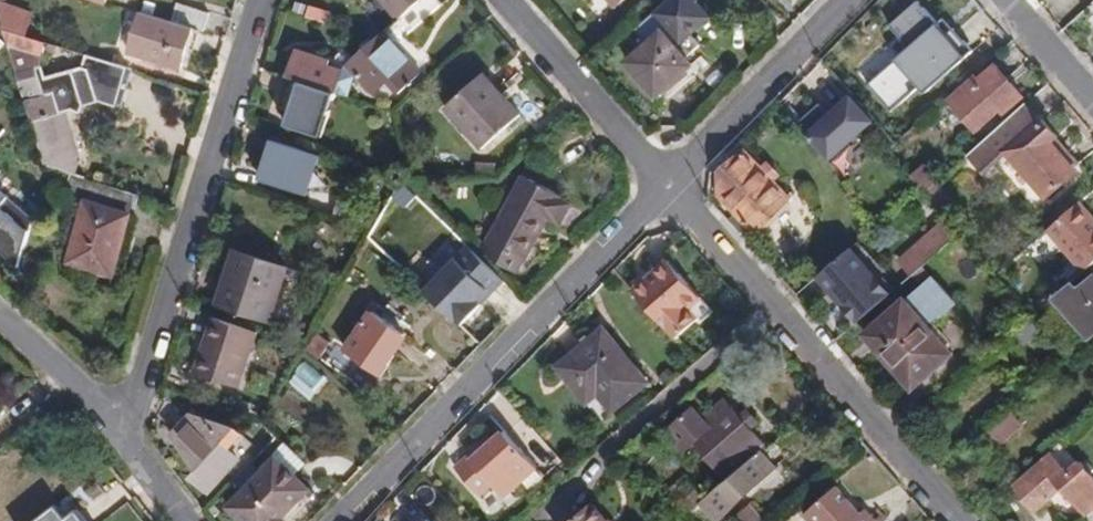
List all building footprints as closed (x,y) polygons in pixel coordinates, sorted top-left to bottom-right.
[(422,0),(382,0),(399,20),(422,0)] [(444,4),(441,0),(422,0),(399,20),(397,21),(408,34),(444,4)] [(695,64),(689,57),(704,43),(692,35),(712,17),(697,0),(672,0),(638,30),(650,43),(650,44),(641,51),(628,62),(658,96),(695,64)] [(35,13),(6,3),(0,1),(0,14),(1,17),(4,28),(6,29),(28,36),(35,13)] [(909,47),(867,83),(890,111),(919,86),(924,92),(973,50),(952,27),(946,32),(917,1),(890,24),(909,47)] [(204,32),(210,13),(178,3),(172,21),(194,28),(200,31),(204,32)] [(328,23),(331,13),(310,6),(307,17),(328,23)] [(186,50),(194,28),(172,21),(142,12),(129,52),(180,69),(186,50)] [(193,52),(200,31),(194,28),(186,50),(193,52)] [(123,106),(134,68),(88,54),(84,67),(47,77),(43,63),(49,42),(28,36),(6,29),(18,72),(26,101),(34,122),(47,165),(61,168),(77,175),(80,165),(78,158),(81,156),(68,111),(104,101),(123,106)] [(650,44),(650,43),(638,30),(629,37),(641,51),(650,44)] [(423,72),(386,32),(378,38),(355,59),(348,65),(357,75),(375,94),(388,80),(401,93),(423,72)] [(57,53),(60,45),(51,43),(48,51),(57,53)] [(348,65),(355,59),(345,48),(329,61),(328,67),(344,72),(346,65),(348,65)] [(336,93),(344,72),(328,67),(329,61),(298,51),(289,77),(301,81),(336,93)] [(350,97),(357,75),(348,65),(346,65),(344,72),(336,93),(350,97)] [(1004,113),(1023,97),(995,65),(978,80),(974,76),(948,98),(975,130),(1000,108),(1004,113)] [(508,98),(486,73),(482,76),(504,101),(508,98)] [(504,101),(482,76),(447,107),(483,149),(523,114),(508,98),(504,101)] [(322,137),(336,93),(301,81),(286,125),(322,137)] [(855,96),(846,104),(851,109),(860,101),(855,96)] [(876,119),(860,101),(851,109),(846,104),(832,117),(821,104),(798,125),(833,165),(854,146),(850,142),(876,119)] [(1074,168),(1052,142),(1058,137),(1042,119),(1040,121),(1025,104),(968,155),(984,172),(1006,152),(1045,198),(1077,171),(1074,168)] [(1080,163),(1058,137),(1052,142),(1074,168),(1080,163)] [(307,193),(320,156),(273,141),(261,177),(307,193)] [(754,233),(791,198),(773,180),(762,169),(745,150),(738,157),(722,173),(722,177),(723,199),(754,233)] [(722,173),(738,157),(730,155),(715,169),(722,177),(722,173)] [(779,175),(768,163),(762,169),(773,180),(779,175)] [(496,181),(497,165),(477,164),(477,180),(496,181)] [(938,181),(923,164),(910,175),(921,188),(925,193),(936,183),(938,181)] [(113,275),(124,235),(120,234),(125,216),(130,218),(137,195),(70,175),(64,196),(87,203),(69,263),(113,275)] [(561,224),(572,205),(560,198),(561,195),(526,175),(488,242),(490,243),(523,261),(524,262),(549,218),(561,224)] [(954,205),(936,183),(925,193),(928,196),(937,206),(944,214),(954,205)] [(44,217),(0,186),(0,245),(16,257),(44,217)] [(937,206),(928,196),(922,202),(930,212),(937,206)] [(762,234),(792,206),(791,198),(754,233),(762,234)] [(1080,202),(1048,230),(1084,272),(1092,264),(1092,217),(1080,202)] [(124,235),(130,218),(125,216),(120,234),(124,235)] [(913,275),(960,234),(948,219),(900,261),(913,275)] [(517,272),(523,261),(490,243),(486,249),(500,264),(517,272)] [(470,244),(425,290),(462,325),(483,303),(480,300),(503,275),(470,244)] [(818,276),(858,322),(891,294),(851,248),(818,276)] [(229,282),(239,252),(237,251),(227,281),(229,282)] [(270,320),(288,268),(239,252),(229,282),(227,281),(219,303),(270,320)] [(685,312),(701,298),(669,260),(652,274),(654,276),(646,284),(644,281),(633,290),(674,339),(694,322),(685,312)] [(646,284),(654,276),(652,274),(644,281),(646,284)] [(1077,288),(1059,303),(1058,304),(1063,310),(1081,331),(1085,336),(1086,335),(1091,339),(1092,338),(1092,274),(1077,288)] [(928,326),(955,303),(932,277),(905,301),(928,326)] [(1059,303),(1077,288),(1073,282),(1054,297),(1059,303)] [(928,326),(905,301),(865,335),(912,389),(952,354),(928,326)] [(392,354),(406,334),(399,329),(408,316),(390,304),(381,316),(374,311),(345,351),(381,376),(395,357),(392,354)] [(343,342),(356,324),(340,313),(328,333),(343,342)] [(239,387),(259,332),(215,317),(196,372),(239,387)] [(1020,347),(1040,330),(1030,319),(1011,335),(1020,347)] [(649,383),(604,329),(557,367),(574,389),(585,380),(597,395),(612,412),(649,383)] [(318,359),(331,342),(319,333),(307,349),(318,359)] [(586,403),(597,395),(585,380),(574,389),(586,403)] [(760,453),(767,447),(752,429),(742,417),(733,408),(712,426),(695,407),(665,433),(683,453),(696,442),(721,471),(719,473),(727,481),(760,453)] [(752,429),(760,421),(750,410),(742,417),(752,429)] [(240,459),(229,449),(239,438),(234,433),(192,415),(173,435),(199,470),(192,476),(209,492),(240,459)] [(521,481),(535,469),(536,468),(504,432),(493,441),(488,445),(485,442),(455,468),(480,496),(493,485),(503,497),(521,481)] [(1078,464),(1061,444),(1052,452),(1068,472),(1078,464)] [(1062,487),(1086,515),(1092,509),(1092,477),(1080,462),(1078,464),(1068,472),(1052,452),(1012,486),(1034,512),(1062,487)] [(775,470),(760,453),(727,481),(704,501),(701,504),(717,520),(721,520),(775,470)] [(302,498),(298,494),(307,485),(279,457),(229,507),(243,520),(279,520),(283,518),(302,498)] [(529,489),(543,477),(535,469),(521,481),(529,489)] [(684,517),(703,500),(688,482),(668,499),(684,517)] [(302,498),(311,488),(307,485),(298,494),(302,498)] [(866,510),(860,513),(836,487),(803,515),(809,520),(875,520),(866,510)] [(591,504),(571,520),(606,520),(591,504)] [(749,508),(736,519),(737,520),(761,520),(749,508)] [(51,510),(35,520),(59,520),(51,510)]
